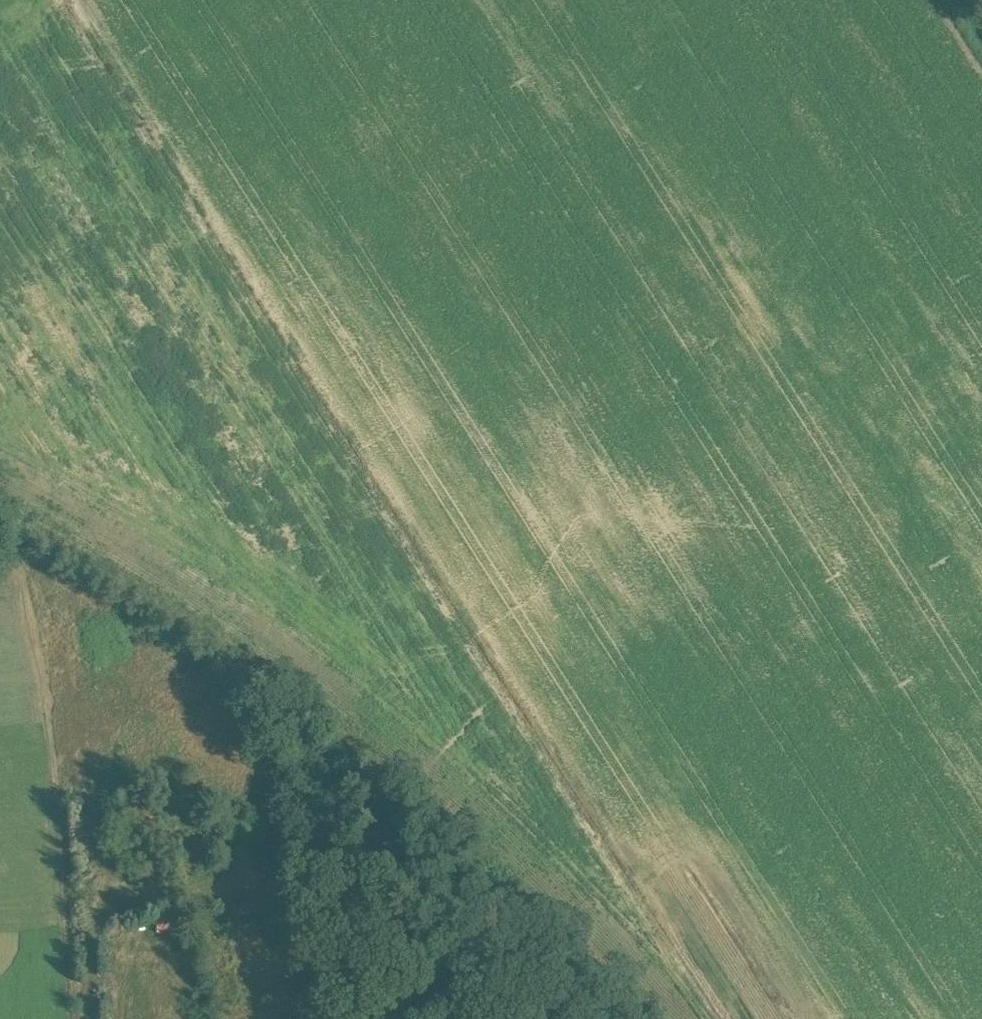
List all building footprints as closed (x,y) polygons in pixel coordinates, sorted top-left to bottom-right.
[(183,904),(153,912),(159,934),(189,925),(183,904)]
